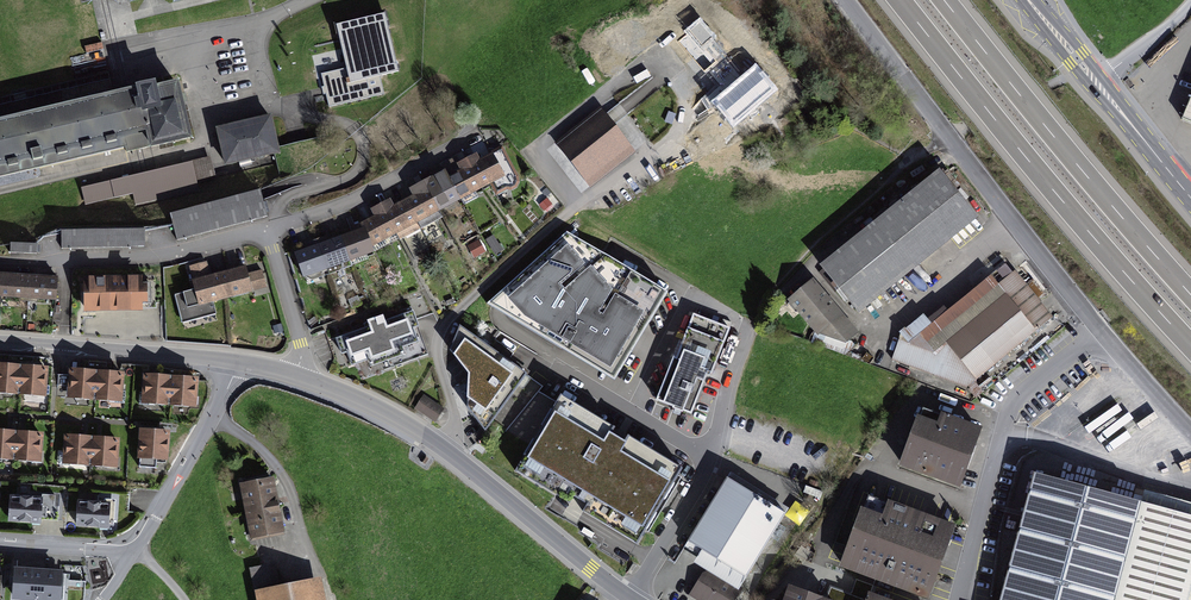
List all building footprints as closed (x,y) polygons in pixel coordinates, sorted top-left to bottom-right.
[(389,15),(338,26),(348,72),(323,77),(330,109),(386,97),(382,79),(402,74),(389,15)] [(766,69),(722,107),(743,131),(756,119),(761,124),(791,99),(766,69)] [(0,126),(0,181),(128,151),(129,158),(199,142),(192,111),(185,82),(0,126)] [(1179,120),(1190,125),(1190,91),(1179,120)] [(605,112),(559,147),(593,191),(639,156),(605,112)] [(275,117),(219,130),(229,170),(285,157),(275,117)] [(488,191),(510,180),(498,157),(485,164),(482,158),(473,163),(476,168),(488,191)] [(211,160),(83,190),(87,208),(133,197),(136,207),(200,192),(199,186),(216,182),(211,160)] [(467,203),(488,191),(476,168),(473,163),(462,168),(467,177),(456,182),(467,203)] [(990,223),(951,173),(827,271),(866,320),(990,223)] [(445,214),(467,203),(456,182),(455,179),(446,184),(443,178),(430,185),(433,191),(445,214)] [(423,225),(445,214),(433,191),(430,185),(414,193),(417,199),(411,202),(423,225)] [(263,193),(173,217),(176,227),(180,243),(270,219),(263,193)] [(401,236),(423,225),(411,202),(398,209),(395,203),(386,208),(389,213),(401,236)] [(379,248),(401,236),(389,213),(386,208),(375,213),(378,219),(367,224),(379,248)] [(149,232),(64,232),(64,251),(149,250),(149,232)] [(370,232),(349,239),(356,263),(378,255),(370,232)] [(488,238),(495,251),(503,247),(496,234),(488,238)] [(38,246),(38,237),(12,236),(12,245),(38,246)] [(495,308),(623,386),(676,299),(575,238),(495,308)] [(349,239),(322,248),(330,271),(356,263),(349,239)] [(322,248),(296,257),(304,280),(330,271),(322,248)] [(972,392),(1058,323),(1014,268),(937,330),(929,319),(906,338),(895,365),(972,392)] [(251,269),(223,277),(230,303),(258,296),(257,292),(269,288),(264,273),(253,276),(251,269)] [(36,278),(8,276),(6,301),(34,302),(36,278)] [(223,277),(195,285),(198,293),(178,299),(186,328),(219,319),(216,307),(230,303),(223,277)] [(63,280),(36,278),(34,302),(62,304),(63,280)] [(148,280),(88,281),(88,315),(149,314),(148,306),(155,306),(154,289),(148,289),(148,280)] [(866,338),(823,283),(795,305),(838,360),(866,338)] [(419,316),(339,343),(345,360),(351,357),(356,371),(422,349),(417,335),(425,332),(419,316)] [(733,330),(696,317),(664,407),(701,420),(733,330)] [(470,412),(490,436),(533,381),(465,329),(454,354),(471,380),(470,412)] [(24,399),(26,369),(0,367),(0,397),(24,399)] [(24,399),(52,401),(54,371),(26,369),(24,399)] [(73,402),(101,404),(103,375),(75,373),(73,402)] [(101,404),(129,407),(131,377),(103,375),(101,404)] [(145,408),(173,410),(175,380),(147,378),(145,408)] [(173,410),(201,412),(203,382),(175,380),(173,410)] [(561,399),(516,473),(638,548),(684,474),(561,399)] [(447,415),(427,400),(418,412),(438,426),(447,415)] [(903,469),(966,492),(987,437),(924,414),(903,469)] [(142,463),(171,465),(173,435),(145,433),(142,463)] [(17,465),(19,435),(0,434),(0,464),(17,465)] [(17,465),(45,467),(47,437),(19,435),(17,465)] [(67,469),(95,471),(97,441),(69,439),(67,469)] [(95,471),(123,473),(125,443),(97,441),(95,471)] [(1036,477),(1003,599),(1190,599),(1190,505),(1144,492),(1141,505),(1036,477)] [(278,481),(243,487),(253,542),(288,535),(278,481)] [(784,517),(725,482),(686,547),(745,583),(784,517)] [(12,524),(47,527),(49,502),(14,499),(12,524)] [(931,599),(936,599),(961,533),(871,499),(845,568),(931,599)] [(79,529),(114,531),(116,507),(81,504),(79,529)] [(69,573),(17,569),(14,599),(67,599),(69,573)] [(686,599),(687,599),(735,599),(702,576),(686,599)] [(259,594),(261,599),(333,599),(330,581),(259,594)] [(795,588),(790,599),(828,599),(795,588)]
